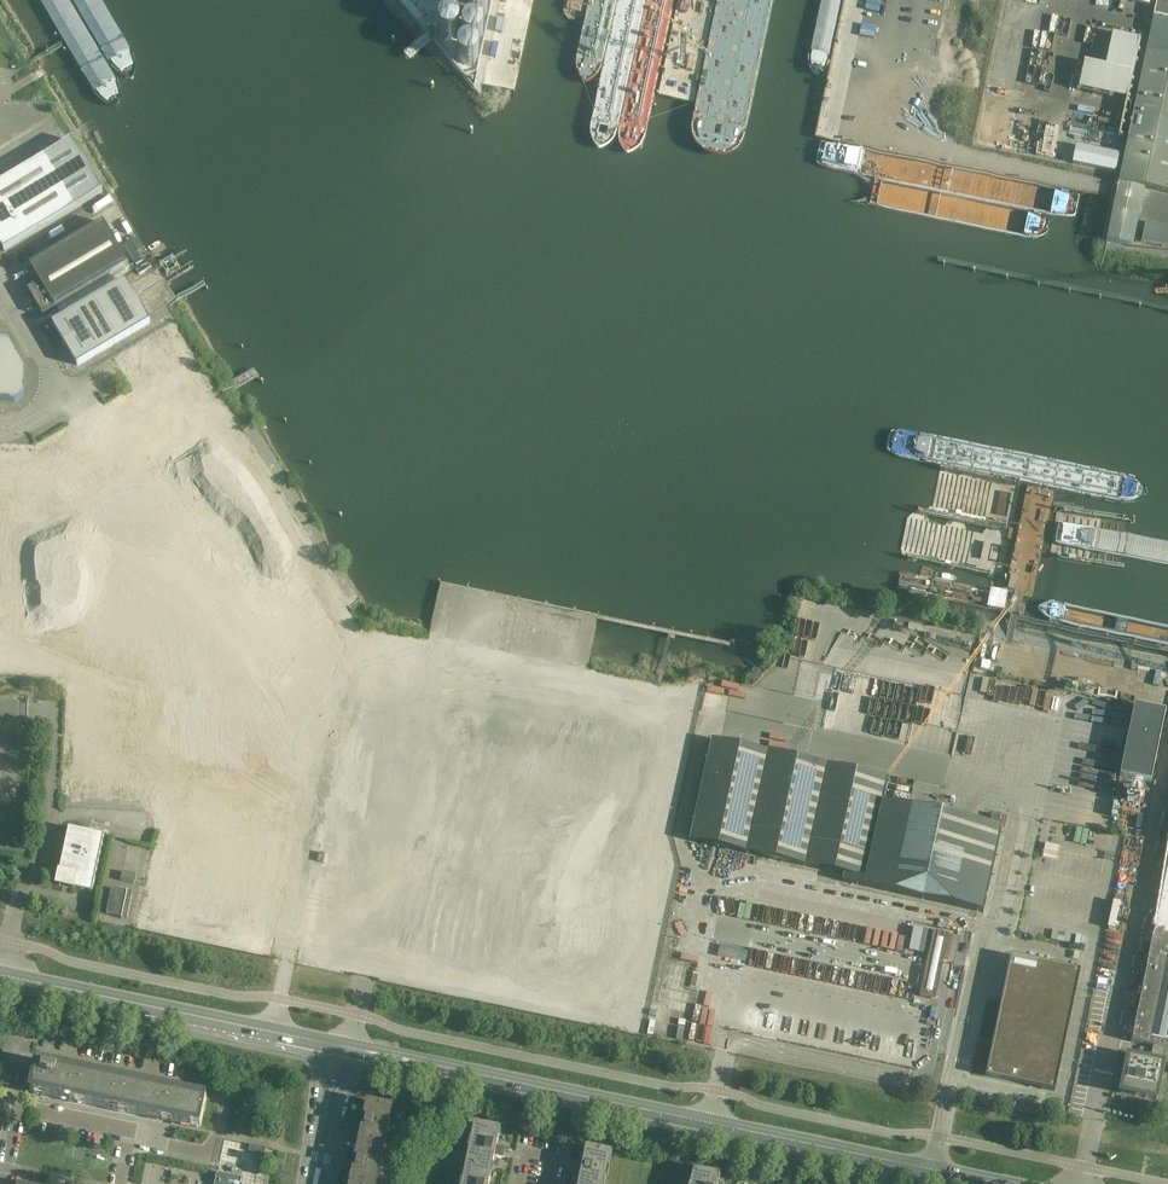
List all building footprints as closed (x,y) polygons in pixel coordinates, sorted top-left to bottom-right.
[(1153,17),(1167,20),(1167,0),(1157,0),(1153,17)] [(1145,56),(1167,60),(1167,20),(1153,17),(1145,56)] [(1113,212),(1106,242),(1130,247),(1142,189),(1167,194),(1167,60),(1145,56),(1113,212)] [(1019,114),(1016,131),(1064,140),(1067,123),(1019,114)] [(4,251),(103,192),(72,140),(0,183),(0,245),(4,251)] [(1076,146),(1072,164),(1115,173),(1119,155),(1076,146)] [(39,283),(27,290),(42,316),(128,265),(103,223),(29,266),(39,283)] [(125,280),(52,324),(77,366),(150,323),(125,280)] [(24,396),(25,369),(9,339),(0,339),(0,402),(15,402),(24,396)] [(1135,707),(1120,778),(1151,784),(1166,713),(1135,707)] [(1001,829),(970,822),(970,821),(957,818),(957,819),(926,812),(913,809),(913,810),(882,803),(887,779),(863,774),(863,773),(850,770),(850,771),(804,761),(804,760),(791,757),(791,758),(747,748),(747,747),(734,745),(711,740),(689,841),(712,846),(711,847),(725,850),(725,849),(769,859),(782,862),(844,875),(842,882),(983,913),(1001,829)] [(1006,818),(992,815),(991,822),(1005,825),(1006,818)] [(70,829),(60,874),(58,884),(74,887),(73,889),(93,893),(105,836),(70,829)] [(1166,1050),(1167,1050),(1167,866),(1131,1043),(1153,1047),(1166,1050)] [(123,872),(121,881),(135,884),(137,875),(123,872)] [(106,914),(127,919),(128,919),(133,893),(112,888),(106,914)] [(953,936),(923,930),(918,953),(928,955),(944,958),(948,959),(953,936)] [(941,971),(944,958),(928,955),(926,968),(922,990),(936,993),(941,971)] [(1010,957),(1012,958),(1003,1001),(1002,1001),(994,1040),(991,1039),(990,1046),(992,1046),(986,1076),(1029,1085),(1029,1087),(1042,1090),(1042,1089),(1055,1092),(1080,971),(1067,968),(1067,967),(1054,965),(1011,956),(1010,957)] [(935,1000),(936,993),(922,990),(920,997),(935,1000)] [(1163,1065),(1166,1050),(1153,1047),(1150,1062),(1128,1058),(1125,1073),(1121,1072),(1120,1078),(1123,1078),(1120,1093),(1156,1101),(1163,1065)] [(200,1129),(200,1128),(206,1099),(205,1100),(53,1068),(53,1067),(37,1064),(30,1094),(200,1129)] [(367,1102),(359,1137),(358,1142),(384,1147),(392,1107),(367,1102)] [(1154,1123),(1154,1122),(1157,1107),(1146,1105),(1143,1120),(1154,1123)] [(497,1146),(500,1130),(475,1124),(471,1141),(470,1141),(468,1150),(469,1151),(466,1164),(492,1169),(495,1156),(503,1158),(505,1148),(497,1146)] [(353,1168),(350,1183),(355,1183),(376,1183),(384,1147),(358,1142),(353,1168)] [(266,1148),(250,1145),(249,1152),(265,1155),(266,1148)] [(586,1148),(583,1164),(574,1162),(572,1172),(581,1174),(578,1183),(605,1183),(611,1153),(586,1148)] [(492,1169),(466,1164),(463,1182),(461,1182),(461,1183),(489,1183),(492,1169)] [(719,1176),(694,1170),(690,1183),(717,1183),(719,1176)] [(217,1174),(215,1183),(243,1183),(244,1179),(243,1179),(218,1174),(218,1173),(217,1173),(217,1174)]
